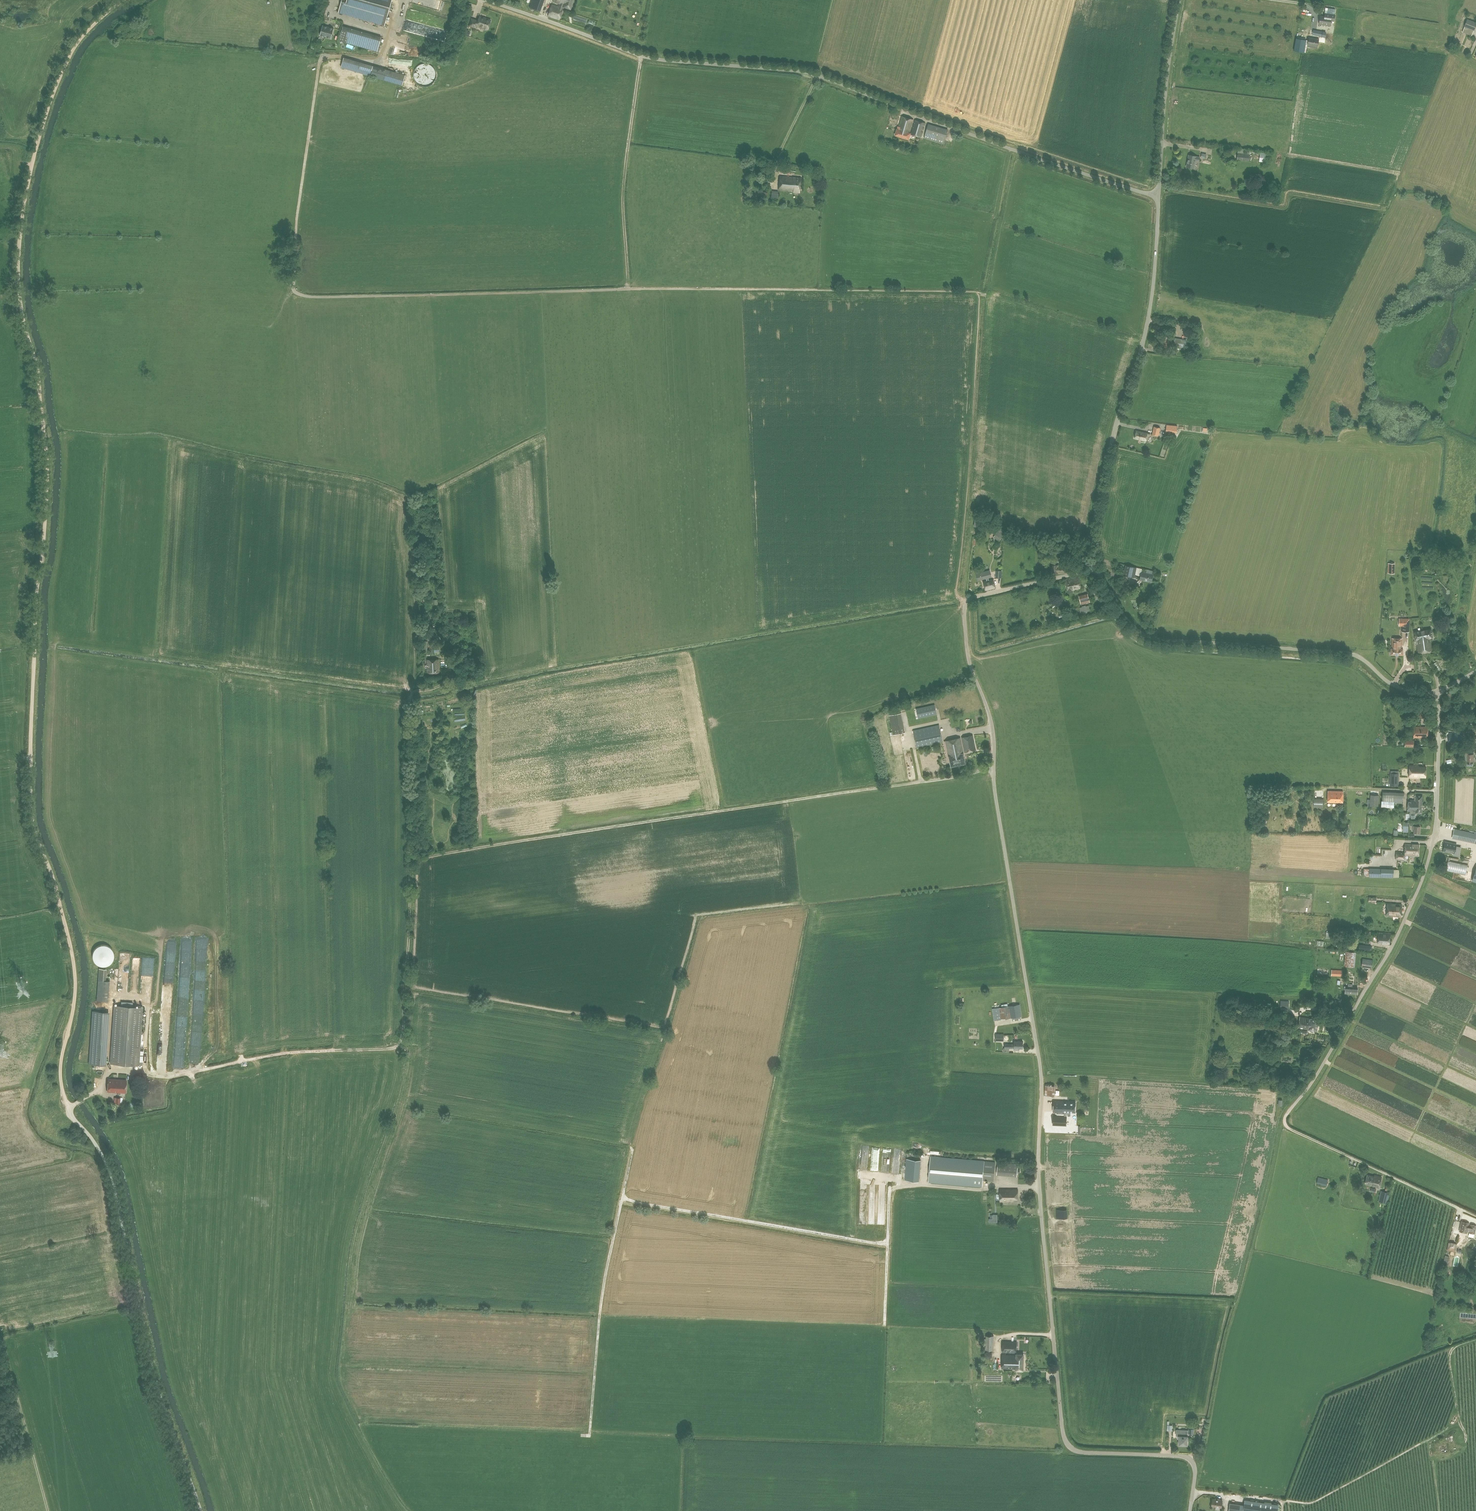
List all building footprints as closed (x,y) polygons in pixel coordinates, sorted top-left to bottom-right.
[(392,0),(342,0),(338,12),(385,26),(392,0)] [(543,0),(533,0),(530,8),(534,9),(533,12),(539,13),(539,11),(543,0)] [(574,0),(554,0),(553,1),(560,4),(559,7),(552,5),(548,16),(559,19),(564,7),(571,9),(574,0)] [(1321,16),(1320,24),(1331,26),(1332,21),(1335,21),(1336,15),(1326,13),(1325,17),(1321,16)] [(471,19),(469,26),(473,27),(474,25),(476,26),(477,26),(484,28),(484,29),(485,30),(486,30),(487,29),(488,29),(491,20),(479,16),(478,21),(471,19)] [(1467,19),(1464,26),(1474,30),(1475,25),(1475,22),(1467,19)] [(333,28),(322,25),(320,35),(331,38),(333,28)] [(343,26),(339,40),(348,43),(352,29),(343,26)] [(1318,46),(1319,39),(1309,37),(1308,44),(1318,46)] [(1299,39),(1296,51),(1304,52),(1306,40),(1299,39)] [(372,66),(344,57),(341,67),(370,75),(372,66)] [(913,119),(902,116),(898,130),(897,129),(895,135),(909,139),(910,133),(909,133),(913,119)] [(911,133),(920,136),(925,123),(915,119),(911,133)] [(928,124),(924,138),(943,144),(947,130),(928,124)] [(1237,153),(1237,160),(1249,161),(1250,154),(1237,153)] [(1196,157),(1196,156),(1189,155),(1187,167),(1194,168),(1196,160),(1199,161),(1200,157),(1196,157)] [(800,192),(801,177),(780,176),(779,189),(794,191),(800,192)] [(767,197),(768,193),(756,190),(754,190),(752,192),(752,196),(762,199),(763,196),(767,197)] [(1169,328),(1167,328),(1167,332),(1175,331),(1175,324),(1169,324),(1169,328)] [(1170,337),(1162,336),(1161,347),(1168,348),(1170,337)] [(1185,349),(1187,340),(1174,338),(1173,347),(1179,347),(1179,349),(1185,350),(1185,349)] [(1166,432),(1177,433),(1177,426),(1166,424),(1166,432)] [(1146,440),(1148,433),(1137,430),(1135,438),(1146,440)] [(998,531),(994,537),(999,541),(1003,535),(1001,534),(1004,530),(999,526),(997,530),(998,531)] [(1067,573),(1067,564),(1058,564),(1052,564),(1052,573),(1058,573),(1067,573)] [(1137,567),(1126,565),(1123,574),(1134,577),(1137,567)] [(1146,572),(1142,572),(1140,579),(1152,581),(1153,574),(1154,570),(1147,569),(1146,572)] [(988,573),(984,574),(984,578),(986,577),(986,580),(983,581),(985,590),(995,588),(993,579),(989,580),(988,573)] [(1079,577),(1066,580),(1068,592),(1072,592),(1072,590),(1081,588),(1079,577)] [(1079,595),(1081,604),(1089,602),(1088,593),(1079,595)] [(1408,631),(1409,619),(1399,619),(1399,625),(1402,625),(1402,631),(1408,631)] [(1419,652),(1432,650),(1430,637),(1432,637),(1431,628),(1414,631),(1416,642),(1417,642),(1419,652)] [(432,630),(433,641),(441,640),(440,629),(432,630)] [(1402,648),(1402,638),(1392,638),(1392,648),(1391,648),(1391,654),(1395,654),(1398,654),(1403,654),(1403,648),(1402,648)] [(431,640),(428,640),(422,640),(422,650),(431,650),(431,640)] [(441,643),(434,644),(435,655),(442,654),(441,643)] [(1444,665),(1441,659),(1437,661),(1435,657),(1431,659),(1436,669),(1444,665)] [(427,660),(427,673),(439,672),(439,659),(429,659),(427,660)] [(918,718),(937,714),(935,704),(916,708),(918,718)] [(889,715),(893,734),(905,732),(901,712),(889,715)] [(943,741),(939,724),(913,730),(913,733),(915,741),(917,747),(943,742),(943,741)] [(1428,738),(1428,727),(1414,726),(1414,737),(1428,738)] [(962,737),(963,741),(965,752),(976,750),(974,741),(973,735),(962,737)] [(961,737),(945,740),(945,741),(949,756),(952,766),(966,763),(963,753),(964,753),(961,741),(961,737)] [(1463,762),(1467,762),(1467,765),(1472,765),(1472,762),(1474,762),(1474,753),(1471,753),(1471,749),(1468,749),(1464,750),(1463,762)] [(1426,777),(1426,767),(1419,766),(1419,765),(1410,765),(1409,778),(1419,778),(1419,777),(1426,777)] [(1398,785),(1398,777),(1390,777),(1390,785),(1398,785)] [(1343,802),(1344,791),(1328,790),(1328,801),(1343,802)] [(1382,800),(1381,806),(1394,807),(1394,805),(1398,805),(1398,803),(1402,803),(1403,798),(1404,798),(1404,792),(1390,792),(1383,791),(1382,800)] [(1379,795),(1371,795),(1370,805),(1378,806),(1379,795)] [(1409,799),(1409,806),(1416,806),(1416,805),(1422,806),(1423,795),(1415,795),(1415,799),(1409,799)] [(1416,806),(1409,806),(1409,811),(1410,811),(1410,813),(1410,819),(1416,819),(1416,813),(1416,812),(1422,813),(1422,806),(1416,805),(1416,806)] [(1417,822),(1409,822),(1409,825),(1413,826),(1413,829),(1414,829),(1414,833),(1420,833),(1420,826),(1417,826),(1417,822)] [(1454,829),(1453,835),(1458,836),(1457,839),(1475,843),(1475,834),(1454,829)] [(1456,846),(1457,844),(1445,841),(1443,850),(1454,853),(1454,854),(1459,856),(1461,847),(1456,846)] [(1406,852),(1405,854),(1419,855),(1420,844),(1405,843),(1405,851),(1406,852)] [(1404,860),(1405,854),(1406,852),(1405,851),(1397,850),(1396,859),(1404,860)] [(1394,877),(1394,869),(1369,868),(1369,876),(1394,877)] [(1401,917),(1402,904),(1388,903),(1387,915),(1401,917)] [(1390,944),(1390,934),(1378,933),(1378,943),(1390,944)] [(108,946),(107,946),(106,945),(104,945),(103,945),(102,945),(100,945),(99,946),(97,946),(96,947),(95,948),(94,949),(94,951),(93,952),(93,953),(92,954),(92,955),(92,957),(93,958),(93,959),(94,960),(94,962),(95,963),(96,964),(98,965),(99,965),(100,966),(102,966),(103,966),(105,966),(106,966),(107,965),(108,965),(109,964),(110,963),(111,963),(112,962),(112,960),(113,959),(113,958),(114,956),(114,955),(113,953),(113,952),(112,950),(112,949),(111,948),(110,947),(109,947),(108,946)] [(1356,952),(1346,951),(1344,965),(1355,967),(1356,952)] [(1372,967),(1373,959),(1363,958),(1361,966),(1372,967)] [(98,967),(96,978),(103,979),(105,968),(98,967)] [(106,980),(98,980),(96,1001),(108,1002),(110,981),(106,980)] [(1357,994),(1358,987),(1352,987),(1352,984),(1348,984),(1348,987),(1346,986),(1345,993),(1357,994)] [(995,1020),(1012,1018),(1013,1021),(1021,1019),(1020,1016),(1022,1016),(1020,1004),(1009,1006),(1008,1006),(1008,1003),(1002,1004),(1002,1007),(993,1008),(995,1020)] [(139,1065),(139,1064),(140,1046),(143,1007),(114,1005),(110,1063),(139,1065)] [(89,1064),(102,1065),(106,1012),(93,1011),(89,1064)] [(1317,1031),(1319,1020),(1300,1017),(1298,1028),(1317,1031)] [(1014,1041),(1014,1044),(1005,1043),(1004,1047),(1003,1048),(1003,1052),(1009,1052),(1009,1048),(1014,1048),(1014,1050),(1019,1050),(1019,1048),(1023,1048),(1023,1041),(1014,1041)] [(125,1092),(126,1080),(108,1079),(107,1091),(125,1092)] [(1055,1085),(1045,1085),(1045,1096),(1054,1096),(1055,1085)] [(1053,1112),(1064,1112),(1067,1112),(1076,1112),(1076,1102),(1067,1102),(1067,1101),(1054,1101),(1053,1112)] [(1067,1125),(1067,1116),(1064,1116),(1053,1115),(1053,1125),(1067,1125)] [(931,1156),(928,1182),(982,1187),(985,1161),(931,1156)] [(907,1159),(905,1180),(919,1181),(921,1160),(907,1159)] [(997,1174),(1017,1175),(1018,1163),(998,1161),(997,1174)] [(1367,1174),(1366,1182),(1371,1184),(1370,1189),(1375,1190),(1375,1187),(1372,1187),(1373,1185),(1374,1186),(1374,1184),(1376,1184),(1375,1186),(1379,1187),(1380,1183),(1380,1180),(1381,1180),(1382,1176),(1375,1175),(1375,1176),(1367,1174)] [(1318,1177),(1317,1184),(1326,1186),(1328,1179),(1318,1177)] [(1000,1202),(1018,1202),(1018,1189),(1000,1189),(1000,1202)] [(1390,1193),(1381,1191),(1379,1201),(1387,1203),(1390,1193)] [(1067,1209),(1057,1209),(1057,1218),(1067,1218),(1067,1209)] [(1470,1223),(1462,1221),(1459,1231),(1467,1232),(1468,1231),(1469,1231),(1469,1232),(1475,1233),(1475,1228),(1475,1225),(1471,1224),(1470,1227),(1469,1227),(1470,1223)] [(1455,1251),(1457,1243),(1449,1241),(1447,1249),(1455,1251)] [(983,1343),(986,1343),(985,1350),(993,1350),(994,1335),(986,1335),(986,1339),(983,1338),(983,1343)] [(1002,1352),(1017,1353),(1017,1341),(1002,1341),(1002,1352)] [(1016,1354),(1016,1355),(1002,1354),(1001,1369),(1016,1369),(1016,1370),(1023,1370),(1024,1354),(1016,1354)] [(1188,1436),(1188,1434),(1194,1434),(1194,1429),(1188,1429),(1188,1430),(1176,1429),(1176,1436),(1179,1436),(1179,1444),(1179,1446),(1187,1446),(1187,1445),(1188,1436)] [(1441,1453),(1448,1452),(1447,1444),(1440,1445),(1438,1447),(1439,1451),(1441,1453)] [(1221,1508),(1223,1500),(1220,1500),(1220,1499),(1216,1498),(1215,1499),(1213,1499),(1212,1505),(1216,1506),(1216,1507),(1221,1508)] [(1245,1500),(1244,1506),(1230,1504),(1229,1510),(1278,1510),(1279,1505),(1245,1500)]
